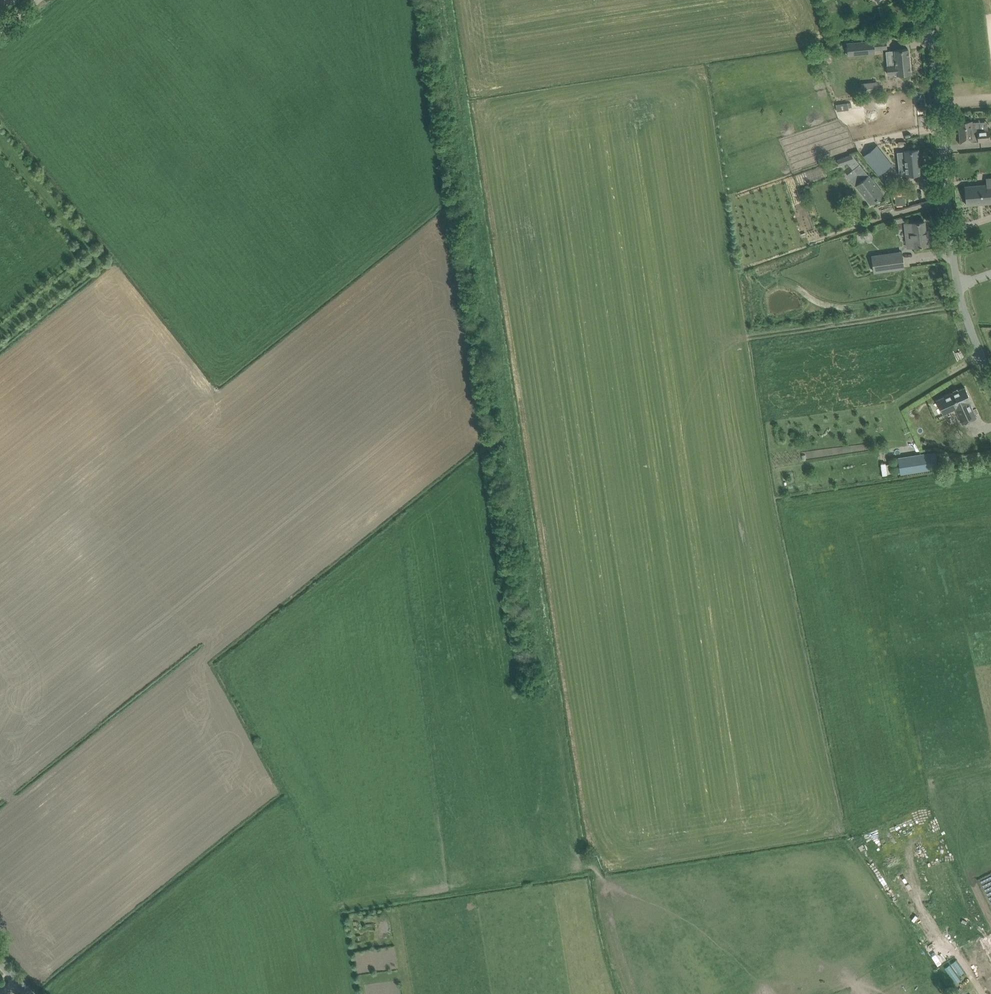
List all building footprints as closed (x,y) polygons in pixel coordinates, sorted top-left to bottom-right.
[(847,43),(848,55),(875,52),(873,40),(847,43)] [(887,66),(888,74),(897,73),(897,74),(910,73),(908,48),(895,50),(896,65),(887,66)] [(862,93),(870,92),(869,82),(861,83),(862,93)] [(875,118),(876,128),(887,127),(886,117),(875,118)] [(971,121),(959,122),(961,142),(989,140),(988,130),(980,130),(979,121),(971,122),(971,121)] [(877,145),(864,155),(879,174),(891,164),(877,145)] [(904,150),(905,163),(898,164),(899,175),(906,174),(906,175),(920,173),(918,149),(904,150)] [(844,156),(837,159),(839,165),(846,162),(844,156)] [(860,164),(847,174),(856,185),(855,185),(871,204),(884,194),(868,175),(860,164)] [(964,186),(966,205),(990,202),(990,178),(986,178),(987,184),(964,186)] [(895,205),(906,205),(906,190),(894,190),(895,205)] [(905,223),(907,247),(930,245),(928,230),(925,230),(924,221),(905,223)] [(871,256),(873,272),(904,267),(902,252),(871,256)] [(971,401),(965,387),(937,400),(943,414),(956,408),(958,412),(957,412),(963,424),(976,417),(971,405),(970,406),(969,402),(971,401)] [(898,458),(901,474),(938,467),(936,452),(898,458)]
